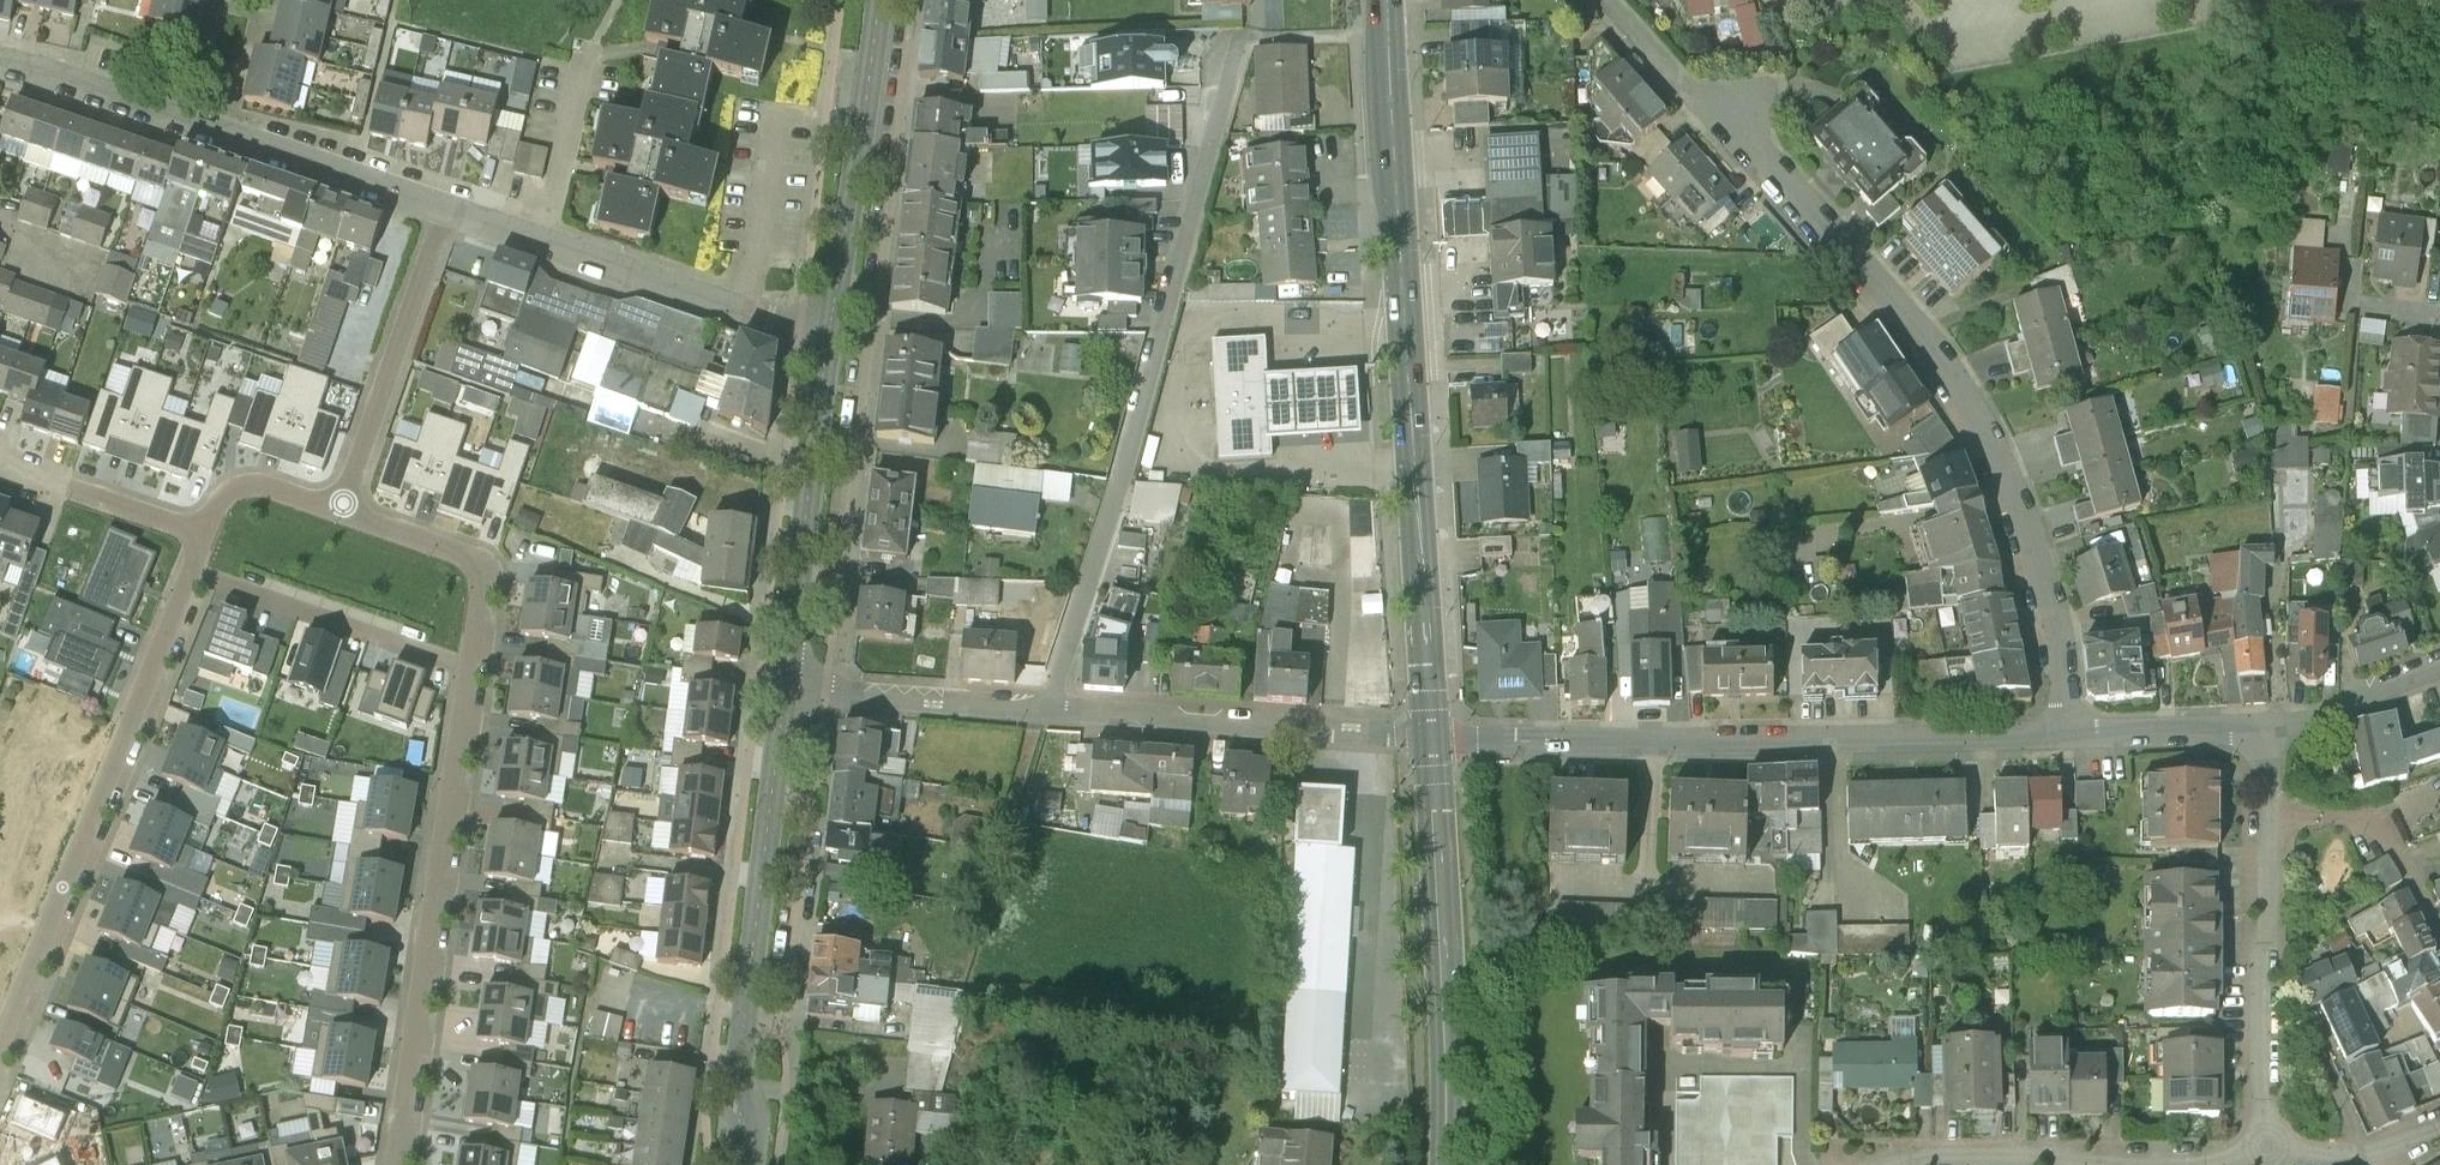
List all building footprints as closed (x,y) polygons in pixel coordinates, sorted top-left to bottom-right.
[(11,23),(16,4),(17,0),(0,0),(0,21),(11,23)] [(45,11),(48,0),(17,0),(16,4),(45,11)] [(45,11),(75,18),(79,0),(48,0),(45,11)] [(168,0),(156,0),(151,23),(198,34),(204,8),(168,0)] [(204,8),(206,0),(168,0),(204,8)] [(335,0),(284,0),(283,2),(332,13),(335,0)] [(375,16),(387,19),(391,0),(379,0),(375,16)] [(699,115),(704,116),(714,73),(760,84),(771,40),(742,33),(750,0),(656,0),(646,41),(669,46),(665,60),(661,59),(651,103),(699,115)] [(925,37),(968,42),(972,2),(953,0),(929,0),(925,37)] [(996,8),(1023,9),(1023,0),(997,0),(996,8)] [(1449,12),(1484,11),(1484,0),(1449,0),(1449,12)] [(1712,11),(1711,0),(1686,0),(1686,12),(1712,11)] [(277,27),(326,39),(332,13),(283,2),(277,27)] [(1758,2),(1738,3),(1740,42),(1760,41),(1758,2)] [(1451,25),(1452,51),(1490,50),(1490,24),(1451,25)] [(305,61),(305,60),(320,64),(326,39),(277,27),(271,53),(305,61)] [(368,47),(380,50),(384,31),(373,29),(368,47)] [(1161,47),(1162,47),(1161,33),(1118,34),(1119,48),(1161,47)] [(1118,34),(1060,37),(1062,91),(1091,90),(1090,75),(1079,75),(1078,52),(1089,52),(1089,50),(1119,48),(1118,34)] [(925,37),(920,77),(964,83),(965,70),(991,72),(993,40),(968,42),(925,37)] [(425,38),(421,53),(436,57),(440,42),(425,38)] [(1590,121),(1601,120),(1641,85),(1601,39),(1588,50),(1588,55),(1589,84),(1594,84),(1599,90),(1599,97),(1590,105),(1590,121)] [(380,50),(368,47),(364,66),(376,69),(380,50)] [(1161,47),(1089,50),(1089,52),(1078,52),(1079,75),(1090,75),(1091,90),(1163,88),(1162,71),(1178,70),(1178,61),(1173,56),(1162,56),(1161,47)] [(1287,119),(1308,118),(1304,48),(1257,50),(1261,121),(1287,119)] [(1452,51),(1448,51),(1449,77),(1506,75),(1505,49),(1490,50),(1452,51)] [(251,75),(299,86),(305,61),(271,53),(257,50),(251,75)] [(1589,84),(1588,55),(1574,55),(1575,85),(1589,84)] [(299,86),(251,75),(246,101),(293,112),(299,86)] [(1029,75),(980,77),(981,94),(1030,93),(1029,75)] [(1506,75),(1449,77),(1450,106),(1454,106),(1488,104),(1522,103),(1521,75),(1506,75)] [(357,99),(369,101),(373,83),(361,80),(357,99)] [(1601,120),(1612,133),(1611,144),(1632,144),(1657,123),(1667,114),(1641,85),(1601,120)] [(370,136),(399,143),(410,94),(381,87),(370,136)] [(438,100),(431,135),(459,142),(470,95),(441,88),(438,100)] [(948,92),(945,106),(970,111),(972,97),(948,92)] [(1855,92),(1810,132),(1825,149),(1827,147),(1839,160),(1838,165),(1845,174),(1851,174),(1862,186),(1860,189),(1873,204),(1875,206),(1891,191),(1920,166),(1902,145),(1906,142),(1876,108),(1872,112),(1855,92)] [(428,149),(431,135),(438,100),(410,94),(399,143),(428,149)] [(486,157),(501,161),(507,131),(492,128),(498,101),(470,95),(459,142),(488,148),(486,157)] [(369,101),(357,99),(352,117),(364,120),(369,101)] [(30,147),(43,110),(15,101),(6,128),(0,126),(0,144),(2,137),(30,147)] [(699,115),(651,103),(646,102),(642,121),(606,112),(593,166),(616,171),(613,185),(608,184),(598,228),(651,240),(661,197),(708,208),(718,164),(689,158),(699,115)] [(1488,104),(1454,106),(1454,127),(1489,125),(1488,104)] [(1146,106),(1147,144),(1183,143),(1182,105),(1146,106)] [(961,148),(961,151),(1007,150),(1008,130),(1003,125),(989,126),(985,130),(985,136),(962,136),(963,128),(967,128),(970,126),(972,113),(917,106),(913,143),(961,148)] [(30,147),(57,156),(70,119),(43,110),(30,147)] [(1308,118),(1287,119),(1288,133),(1316,131),(1315,117),(1308,118)] [(57,156),(84,166),(97,128),(70,119),(57,156)] [(1657,123),(1632,144),(1641,155),(1666,133),(1657,123)] [(84,166),(111,175),(124,137),(97,128),(84,166)] [(501,161),(515,164),(520,144),(522,135),(507,131),(501,161)] [(1666,133),(1641,155),(1639,156),(1649,167),(1676,144),(1666,133)] [(1676,144),(1649,167),(1696,221),(1723,197),(1733,188),(1687,135),(1676,144)] [(111,175),(137,184),(150,147),(124,137),(111,175)] [(1484,205),(1485,234),(1488,234),(1491,233),(1541,231),(1541,229),(1540,222),(1540,220),(1560,219),(1560,214),(1568,214),(1567,202),(1576,201),(1574,175),(1537,177),(1535,139),(1485,142),(1488,198),(1489,205),(1484,205)] [(959,163),(961,151),(961,148),(913,143),(906,200),(954,206),(956,188),(963,189),(966,164),(959,163)] [(512,174),(527,177),(534,147),(520,144),(515,164),(512,174)] [(214,156),(182,145),(178,156),(165,193),(158,213),(157,213),(143,256),(175,267),(180,255),(214,156)] [(137,184),(165,193),(178,156),(150,147),(137,184)] [(534,147),(527,177),(542,181),(549,151),(534,147)] [(1089,167),(1089,187),(1102,187),(1166,186),(1165,147),(1092,148),(1092,167),(1089,167)] [(1092,148),(1046,149),(1047,204),(1102,202),(1102,187),(1089,187),(1089,167),(1092,167),(1092,148)] [(1249,215),(1259,214),(1308,211),(1303,148),(1245,152),(1249,215)] [(240,188),(244,189),(251,168),(214,156),(180,255),(213,266),(233,208),(240,188)] [(285,228),(303,234),(304,234),(318,192),(251,168),(244,189),(245,189),(243,194),(261,200),(259,207),(253,208),(256,213),(238,207),(232,225),(238,227),(237,228),(279,243),(285,228)] [(19,221),(34,226),(43,194),(46,186),(33,181),(30,190),(19,221)] [(1921,228),(1906,241),(1934,273),(1936,271),(1956,293),(2002,253),(1986,234),(1990,231),(1964,202),(1958,207),(1943,189),(1911,216),(1921,228)] [(1881,224),(1902,205),(1891,191),(1875,206),(1873,204),(1868,209),(1881,224)] [(320,239),(338,245),(352,203),(318,192),(304,234),(303,234),(291,268),(308,273),(320,239)] [(43,194),(34,226),(48,230),(58,200),(43,194)] [(1723,197),(1696,221),(1706,232),(1733,208),(1723,197)] [(1485,234),(1484,205),(1489,205),(1488,198),(1465,199),(1439,201),(1441,237),(1467,235),(1485,234)] [(1157,201),(1129,202),(1129,216),(1158,215),(1157,201)] [(1567,202),(1568,214),(1577,214),(1576,201),(1567,202)] [(362,284),(370,260),(385,215),(352,203),(338,245),(339,244),(355,250),(354,254),(346,277),(362,284)] [(72,239),(87,244),(98,211),(83,206),(72,239)] [(2421,215),(2381,210),(2378,233),(2382,234),(2377,269),(2396,271),(2395,277),(2415,280),(2419,247),(2424,215),(2421,215)] [(98,211),(87,244),(101,249),(112,216),(98,211)] [(1308,211),(1259,214),(1265,287),(1313,283),(1308,211)] [(2421,211),(2421,215),(2424,215),(2419,247),(2433,249),(2438,213),(2421,211)] [(1124,233),(1142,233),(1153,233),(1153,218),(1125,218),(1124,233)] [(1078,303),(1078,309),(1098,310),(1098,303),(1108,303),(1136,304),(1141,304),(1141,297),(1144,298),(1144,276),(1147,276),(1147,261),(1144,261),(1144,240),(1142,240),(1142,233),(1124,233),(1100,232),(1100,226),(1080,226),(1080,232),(1074,232),(1073,254),(1067,253),(1066,282),(1072,282),(1072,303),(1078,303)] [(1548,228),(1541,229),(1541,231),(1491,233),(1496,316),(1524,314),(1522,278),(1551,277),(1548,228)] [(2341,247),(2295,243),(2289,296),(2292,296),(2290,311),(2312,313),(2312,316),(2334,318),(2341,247)] [(948,255),(901,249),(893,309),(946,315),(949,291),(943,291),(948,255)] [(100,281),(131,291),(136,276),(134,275),(139,261),(112,252),(107,267),(105,266),(100,281)] [(503,291),(525,299),(526,299),(537,266),(500,254),(480,312),(494,317),(503,291)] [(144,257),(143,257),(143,258),(139,270),(140,271),(143,272),(146,273),(151,259),(148,258),(144,257)] [(362,284),(376,288),(384,265),(370,260),(362,284)] [(2052,270),(2030,279),(2035,295),(2058,288),(2059,291),(2078,285),(2071,263),(2052,270)] [(522,309),(521,309),(520,311),(577,331),(578,330),(613,344),(772,400),(778,349),(637,301),(619,304),(551,282),(537,266),(526,299),(525,299),(522,309)] [(14,283),(16,277),(1,272),(0,276),(0,307),(5,309),(6,308),(14,283)] [(322,293),(349,302),(355,304),(362,284),(346,277),(330,272),(322,293)] [(95,295),(97,295),(92,309),(122,319),(131,291),(100,281),(95,295)] [(4,313),(18,318),(28,287),(14,283),(6,308),(5,309),(4,313)] [(1205,285),(1205,303),(1255,303),(1255,284),(1205,285)] [(18,318),(32,323),(42,292),(28,287),(18,318)] [(2026,341),(2029,353),(2073,341),(2059,291),(2058,288),(2035,295),(2014,301),(2026,341)] [(32,323),(47,328),(57,297),(42,292),(32,323)] [(318,307),(344,316),(349,302),(322,293),(318,307)] [(990,295),(990,330),(1014,330),(1020,330),(1020,294),(990,295)] [(57,297),(47,328),(61,333),(61,331),(65,333),(68,326),(64,325),(67,317),(80,322),(85,307),(57,297)] [(215,301),(210,313),(222,319),(228,307),(215,301)] [(1108,303),(1107,318),(1126,318),(1136,318),(1136,304),(1108,303)] [(313,321),(339,330),(344,316),(318,307),(313,321)] [(157,317),(132,309),(125,328),(151,337),(157,317)] [(191,326),(191,325),(195,315),(181,310),(177,321),(191,326)] [(504,360),(522,367),(560,381),(577,331),(520,311),(504,360)] [(2362,311),(2360,335),(2382,336),(2384,312),(2362,311)] [(1837,351),(1856,338),(1841,315),(1812,335),(1827,357),(1831,355),(1832,357),(1838,353),(1837,351)] [(1107,318),(1097,318),(1097,331),(1125,331),(1126,318),(1107,318)] [(308,335),(335,344),(339,330),(313,321),(308,335)] [(1903,364),(1876,325),(1856,338),(1837,351),(1838,353),(1853,375),(1856,374),(1866,389),(1903,364)] [(1008,368),(1014,330),(990,330),(980,330),(976,363),(1008,368)] [(166,349),(179,353),(184,338),(171,334),(166,349)] [(303,349),(330,358),(335,344),(308,335),(303,349)] [(2389,368),(2388,387),(2393,387),(2391,408),(2439,411),(2439,408),(2439,339),(2396,337),(2395,368),(2389,368)] [(1263,339),(1211,342),(1217,461),(1269,458),(1268,439),(1265,376),(1263,339)] [(2011,359),(2029,353),(2026,341),(2008,346),(2011,359)] [(2073,341),(2029,353),(2033,367),(2039,388),(2083,376),(2073,341)] [(768,433),(772,400),(613,344),(596,393),(687,425),(697,395),(722,404),(718,416),(768,433)] [(940,350),(889,344),(883,393),(934,399),(934,398),(940,350)] [(1063,344),(1059,367),(1073,369),(1077,347),(1063,344)] [(452,373),(466,378),(476,350),(461,345),(452,373)] [(212,347),(208,362),(217,365),(221,350),(212,347)] [(330,358),(303,349),(299,362),(325,371),(330,358)] [(5,395),(19,356),(0,350),(0,394),(5,395)] [(466,378),(480,383),(490,355),(476,350),(466,378)] [(1529,353),(1502,354),(1503,374),(1530,373),(1529,353)] [(2015,373),(2033,367),(2029,353),(2011,359),(2015,373)] [(480,383),(494,387),(504,360),(490,355),(480,383)] [(5,395),(31,404),(32,405),(37,390),(38,390),(47,365),(19,356),(5,395)] [(2229,357),(2199,362),(2202,382),(2232,377),(2229,357)] [(494,387),(512,394),(522,367),(504,360),(494,387)] [(1903,364),(1866,389),(1856,396),(1869,416),(1879,409),(1891,427),(1929,402),(1903,364)] [(23,427),(51,436),(64,396),(41,388),(48,366),(47,365),(38,390),(37,390),(32,405),(31,404),(23,427)] [(258,391),(239,445),(263,453),(268,438),(286,445),(310,374),(290,367),(279,398),(258,391)] [(123,399),(102,392),(83,446),(107,454),(112,439),(130,445),(154,375),(134,368),(123,399)] [(1311,375),(1265,376),(1268,439),(1315,437),(1359,435),(1356,373),(1311,375)] [(310,374),(286,445),(304,451),(300,465),(323,473),(341,419),(319,412),(330,381),(310,374)] [(174,381),(154,375),(130,445),(149,452),(144,466),(166,474),(184,420),(163,413),(174,381)] [(2314,378),(2313,416),(2342,417),(2343,379),(2314,378)] [(1506,387),(1472,389),(1473,427),(1508,426),(1506,387)] [(934,398),(934,399),(883,393),(878,438),(934,445),(940,399),(934,398)] [(64,396),(51,436),(79,445),(92,405),(64,396)] [(205,427),(184,420),(166,474),(189,481),(194,467),(213,473),(237,403),(216,396),(205,427)] [(2073,432),(2077,446),(2123,434),(2113,398),(2067,411),(2073,432)] [(547,411),(530,405),(519,437),(537,443),(547,411)] [(1906,445),(1912,455),(1916,454),(1928,452),(1957,442),(1936,411),(1912,428),(1918,437),(1906,445)] [(396,438),(377,492),(401,500),(406,485),(424,492),(448,421),(428,414),(417,445),(396,438)] [(2433,436),(2433,424),(2422,424),(2422,416),(2402,415),(2402,435),(2433,436)] [(2310,462),(2310,430),(2297,430),(2297,418),(2272,418),(2271,461),(2310,462)] [(468,428),(448,421),(424,492),(443,498),(438,512),(460,520),(478,466),(457,459),(468,428)] [(1001,435),(971,431),(967,464),(997,468),(1001,435)] [(2073,432),(2054,437),(2058,452),(2077,446),(2073,432)] [(2123,434),(2077,446),(2081,460),(2087,480),(2132,468),(2123,434)] [(1696,436),(1678,438),(1681,470),(1699,469),(1696,436)] [(2424,440),(2379,441),(2379,455),(2424,454),(2424,440)] [(499,473),(478,466),(460,520),(483,527),(488,513),(507,519),(531,449),(510,442),(499,473)] [(1928,452),(1916,454),(1921,470),(1963,455),(1960,448),(1957,442),(1928,452)] [(1551,444),(1516,446),(1517,461),(1523,461),(1523,465),(1552,463),(1551,444)] [(2077,446),(2058,452),(2062,465),(2081,460),(2077,446)] [(2424,454),(2379,455),(2378,493),(2404,494),(2403,510),(2423,510),(2423,501),(2439,501),(2439,459),(2424,459),(2424,454)] [(1963,455),(1921,470),(1930,493),(1934,504),(1972,490),(1976,488),(1963,455)] [(1517,461),(1480,462),(1482,522),(1525,521),(1523,465),(1523,461),(1517,461)] [(2132,468),(2087,480),(2092,500),(2096,516),(2142,503),(2132,468)] [(1043,473),(1013,469),(1011,486),(1041,490),(1043,473)] [(873,475),(868,514),(910,520),(915,481),(873,475)] [(631,521),(654,529),(662,532),(678,540),(685,527),(696,501),(667,491),(664,501),(593,476),(589,488),(576,483),(570,500),(583,505),(631,521)] [(1934,504),(1930,493),(1908,501),(1897,481),(1884,485),(1892,510),(1934,504)] [(1183,488),(1136,485),(1131,520),(1174,526),(1183,488)] [(1972,490),(1934,504),(1939,521),(1982,508),(1977,492),(1973,494),(1972,490)] [(973,491),(968,527),(1036,536),(1040,500),(973,491)] [(2096,516),(2092,500),(2074,504),(2078,520),(2096,516)] [(9,515),(12,506),(0,502),(0,540),(9,515)] [(1932,556),(1936,570),(1941,569),(1956,568),(1999,564),(1982,508),(1939,521),(1918,527),(1927,557),(1932,556)] [(513,527),(534,536),(541,518),(520,510),(513,527)] [(910,520),(868,514),(863,555),(876,557),(877,555),(905,558),(910,520)] [(32,547),(40,526),(9,515),(0,540),(0,583),(4,585),(10,567),(24,572),(10,613),(25,618),(35,590),(36,590),(49,553),(32,547)] [(733,522),(712,519),(706,554),(752,560),(756,525),(733,522)] [(2421,526),(2426,541),(2429,540),(2428,538),(2439,534),(2439,519),(2421,526)] [(2319,522),(2315,551),(2340,554),(2343,524),(2319,522)] [(138,542),(109,530),(94,565),(79,602),(130,623),(142,594),(135,591),(138,583),(145,586),(157,556),(136,547),(138,542)] [(678,540),(662,532),(654,547),(704,570),(701,589),(748,594),(752,560),(706,554),(678,540)] [(2428,538),(2429,540),(2436,560),(2439,559),(2439,534),(2428,538)] [(1510,538),(1478,540),(1480,558),(1511,556),(1510,538)] [(2073,560),(2087,602),(2122,591),(2132,588),(2131,586),(2119,546),(2073,560)] [(2240,547),(2241,562),(2262,561),(2273,560),(2273,546),(2240,547)] [(572,569),(574,554),(563,552),(561,568),(572,569)] [(2363,557),(2340,554),(2341,580),(2362,580),(2363,557)] [(2261,596),(2262,561),(2241,562),(2237,589),(2236,594),(2258,596),(2261,596)] [(2237,589),(2241,562),(2212,564),(2209,564),(2209,565),(2214,589),(2237,589)] [(1999,564),(1956,568),(1958,588),(1952,589),(1953,597),(1959,596),(1959,598),(2002,594),(1999,564)] [(1943,605),(1941,569),(1936,570),(1907,573),(1910,608),(1943,605)] [(531,583),(527,609),(584,618),(588,593),(603,595),(605,580),(561,573),(558,588),(531,583)] [(926,595),(954,598),(956,581),(928,580),(926,595)] [(2122,591),(2128,614),(2150,611),(2159,610),(2151,580),(2131,586),(2132,588),(2122,591)] [(1001,581),(956,581),(954,598),(953,604),(998,606),(1001,581)] [(1668,644),(1682,644),(1678,585),(1665,586),(1666,612),(1667,644),(1668,644)] [(1272,590),(1264,620),(1297,623),(1327,626),(1327,592),(1272,590)] [(2351,640),(2359,664),(2405,649),(2403,643),(2418,638),(2405,600),(2384,607),(2378,592),(2367,596),(2373,615),(2358,620),(2364,636),(2351,640)] [(904,597),(863,593),(858,636),(915,642),(916,617),(904,617),(904,597)] [(2216,609),(2216,612),(2234,614),(2236,594),(2213,595),(2214,601),(2216,609)] [(2236,594),(2234,614),(2233,618),(2235,640),(2262,639),(2258,596),(2236,594)] [(52,597),(38,633),(55,639),(46,660),(52,662),(51,665),(69,672),(83,678),(105,687),(116,659),(110,656),(115,644),(108,641),(116,623),(52,597)] [(1618,651),(1612,598),(1598,599),(1604,661),(1605,673),(1618,673),(1618,651)] [(2002,598),(1962,601),(1973,658),(2022,655),(2011,600),(2002,598)] [(2288,598),(2286,642),(2302,642),(2302,614),(2312,614),(2312,598),(2288,598)] [(1576,600),(1582,662),(1571,662),(1572,686),(1565,686),(1566,696),(1572,695),(1572,706),(1605,706),(1605,673),(1604,661),(1598,599),(1576,600)] [(2195,601),(2163,606),(2166,620),(2172,654),(2221,645),(2236,642),(2235,640),(2233,618),(2215,621),(2199,624),(2195,603),(2195,601)] [(2216,612),(2216,609),(2214,601),(2195,603),(2199,624),(2215,621),(2216,612)] [(1247,608),(1240,634),(1251,634),(1257,611),(1247,608)] [(550,640),(548,654),(607,662),(610,647),(588,643),(592,619),(584,618),(527,609),(523,636),(550,640)] [(1103,609),(1090,649),(1108,651),(1121,615),(1103,609)] [(206,658),(268,680),(280,645),(243,632),(248,618),(223,610),(206,658)] [(2162,621),(2159,610),(2150,611),(2152,623),(2162,621)] [(1667,644),(1666,612),(1661,612),(1661,616),(1632,616),(1633,705),(1669,704),(1668,644),(1667,644)] [(2302,642),(2301,674),(2307,682),(2319,682),(2324,674),(2325,614),(2312,614),(2302,614),(2302,642)] [(1215,615),(1212,632),(1227,633),(1232,634),(1233,618),(1215,615)] [(1297,623),(1264,620),(1253,701),(1268,702),(1271,659),(1293,659),(1297,623)] [(2166,620),(2162,621),(2152,623),(2149,623),(2156,657),(2172,654),(2166,620)] [(1517,626),(1478,629),(1483,699),(1540,695),(1540,688),(1538,656),(1537,648),(1518,649),(1517,626)] [(682,670),(712,674),(714,659),(738,662),(741,633),(696,628),(693,657),(684,656),(683,670),(682,670),(674,669),(682,670)] [(1197,657),(1210,657),(1211,644),(1212,632),(1196,631),(1195,643),(1198,643),(1197,657)] [(1227,633),(1212,632),(1211,644),(1221,645),(1226,645),(1227,633)] [(2088,691),(2099,699),(2157,693),(2155,671),(2141,673),(2136,635),(2083,641),(2088,691)] [(1018,640),(964,637),(962,681),(1016,684),(1018,640)] [(340,650),(306,638),(288,688),(321,699),(318,708),(336,715),(352,670),(335,664),(340,650)] [(2235,640),(2236,642),(2239,673),(2249,672),(2265,671),(2262,639),(2235,640)] [(2239,673),(2236,642),(2221,645),(2226,675),(2239,673)] [(1211,644),(1210,657),(1220,658),(1221,645),(1211,644)] [(1842,650),(1802,650),(1802,693),(1879,691),(1878,644),(1842,645),(1842,650)] [(1705,646),(1684,647),(1688,694),(1704,693),(1703,654),(1705,653),(1705,646)] [(1108,651),(1090,649),(1085,689),(1122,690),(1124,652),(1108,651)] [(1705,653),(1703,654),(1704,693),(1704,698),(1774,696),(1773,652),(1705,653)] [(546,668),(519,664),(515,690),(572,699),(572,698),(577,699),(580,673),(605,677),(607,662),(548,654),(546,668)] [(1177,655),(1173,695),(1207,697),(1210,657),(1197,657),(1177,655)] [(1556,655),(1538,656),(1540,688),(1557,687),(1556,655)] [(2022,655),(1973,658),(1960,659),(1962,672),(1975,670),(1980,693),(2006,694),(2006,706),(2031,700),(2022,655)] [(376,718),(409,729),(412,717),(427,722),(437,692),(422,687),(427,674),(395,663),(378,657),(367,691),(383,696),(376,718)] [(1210,657),(1207,697),(1239,699),(1242,660),(1220,658),(1210,657)] [(1293,659),(1271,659),(1268,702),(1307,704),(1310,661),(1293,659)] [(1951,695),(1944,659),(1921,661),(1926,693),(1945,689),(1946,695),(1951,695)] [(1951,696),(1965,696),(1962,672),(1960,659),(1944,659),(1951,695),(1951,696)] [(661,686),(662,670),(647,669),(646,684),(661,686)] [(712,674),(682,670),(681,683),(688,685),(685,713),(731,719),(735,691),(711,688),(712,674)] [(2249,672),(2252,700),(2267,700),(2265,671),(2249,672)] [(2243,701),(2252,700),(2249,672),(2239,673),(2243,701)] [(538,721),(536,735),(566,739),(580,741),(582,726),(568,724),(572,699),(515,690),(510,716),(538,721)] [(200,711),(204,698),(186,691),(182,705),(200,711)] [(620,705),(633,707),(635,694),(622,692),(620,705)] [(2352,718),(2363,771),(2356,773),(2358,782),(2407,772),(2405,764),(2439,753),(2439,731),(2439,728),(2402,741),(2394,709),(2352,718)] [(673,755),(702,758),(704,744),(728,747),(731,719),(685,713),(682,742),(675,741),(673,755)] [(235,749),(241,735),(213,724),(208,737),(184,728),(174,753),(214,769),(224,745),(235,749)] [(837,772),(878,773),(880,757),(883,730),(842,726),(837,772)] [(901,733),(883,730),(880,757),(898,759),(901,733)] [(506,745),(502,771),(550,778),(560,779),(566,739),(536,735),(534,749),(506,745)] [(331,744),(317,739),(311,755),(325,760),(331,744)] [(425,745),(410,742),(406,766),(422,768),(425,745)] [(1143,775),(1144,751),(1093,747),(1090,793),(1152,798),(1152,789),(1153,781),(1147,781),(1147,776),(1143,775)] [(1193,755),(1144,751),(1143,775),(1147,776),(1147,781),(1153,781),(1152,789),(1190,792),(1193,755)] [(204,794),(214,769),(174,753),(163,778),(187,788),(181,801),(209,813),(215,798),(204,794)] [(283,763),(296,768),(300,760),(287,754),(283,763)] [(676,799),(721,804),(724,775),(700,773),(702,758),(673,755),(673,757),(672,768),(680,769),(676,799)] [(672,768),(673,757),(663,756),(662,767),(672,768)] [(1226,757),(1224,813),(1247,814),(1247,808),(1267,809),(1269,765),(1250,764),(1250,758),(1226,757)] [(2187,757),(2187,771),(2217,771),(2217,758),(2187,757)] [(884,774),(903,775),(903,762),(884,761),(884,774)] [(1748,770),(1748,790),(1748,815),(1775,814),(1775,828),(1772,828),(1773,855),(1788,854),(1787,813),(1785,769),(1748,770)] [(1818,769),(1785,769),(1787,813),(1800,812),(1819,812),(1818,769)] [(498,797),(526,801),(524,815),(554,820),(556,805),(546,804),(550,778),(502,771),(498,797)] [(2219,771),(2217,771),(2187,771),(2153,771),(2153,794),(2144,794),(2144,822),(2152,822),(2152,844),(2187,845),(2216,844),(2218,845),(2219,771)] [(901,780),(837,772),(830,827),(869,832),(873,833),(875,817),(895,820),(901,780)] [(2076,777),(2077,807),(2077,809),(2106,808),(2105,776),(2076,777)] [(2061,779),(2027,781),(2028,824),(2063,822),(2063,807),(2061,779)] [(2028,824),(2027,781),(1997,782),(1998,838),(2029,837),(2028,824)] [(367,782),(363,808),(407,815),(411,788),(385,784),(367,782)] [(1965,782),(1848,786),(1850,841),(1967,837),(1965,782)] [(301,796),(315,798),(317,788),(302,786),(301,796)] [(611,799),(613,788),(604,786),(602,798),(611,799)] [(1627,790),(1552,788),(1550,860),(1625,862),(1627,790)] [(1748,815),(1748,790),(1673,788),(1671,858),(1746,861),(1748,815)] [(1295,849),(1297,849),(1332,851),(1334,818),(1342,819),(1344,793),(1299,790),(1295,849)] [(1040,793),(1038,809),(1056,811),(1057,795),(1040,793)] [(315,798),(301,796),(299,805),(314,808),(315,798)] [(673,826),(717,831),(721,804),(676,799),(673,826)] [(203,827),(209,813),(181,801),(176,815),(152,806),(142,831),(182,847),(192,823),(203,827)] [(2077,807),(2063,807),(2063,822),(2063,837),(2077,836),(2077,809),(2077,807)] [(363,808),(359,835),(357,850),(387,854),(387,853),(389,840),(403,842),(407,815),(363,808)] [(1188,815),(1150,810),(1150,825),(1186,830),(1188,815)] [(603,841),(617,843),(623,813),(610,812),(603,841)] [(1803,825),(1800,818),(1800,812),(1787,813),(1788,854),(1797,854),(1821,853),(1820,830),(1810,830),(1810,825),(1803,825)] [(623,813),(617,843),(632,844),(636,815),(623,813)] [(521,829),(494,825),(490,851),(537,859),(541,833),(551,834),(554,820),(524,815),(521,829)] [(951,843),(993,851),(998,824),(966,818),(965,826),(954,824),(951,843)] [(1334,818),(1332,851),(1340,852),(1342,819),(1334,818)] [(262,834),(275,840),(279,831),(266,825),(262,834)] [(1147,847),(1149,830),(1123,825),(1119,841),(1147,847)] [(673,826),(670,854),(714,859),(717,831),(673,826)] [(869,832),(830,827),(828,851),(885,857),(886,841),(868,839),(869,832)] [(172,872),(182,847),(142,831),(132,856),(155,865),(150,879),(177,890),(183,876),(172,872)] [(271,848),(275,840),(262,834),(258,843),(271,848)] [(2216,859),(2216,844),(2187,845),(2187,859),(2216,859)] [(2404,873),(2395,856),(2388,848),(2376,854),(2390,881),(2404,873)] [(1297,849),(1282,1093),(1297,1094),(1340,1097),(1355,853),(1340,852),(1332,851),(1297,849)] [(398,871),(385,869),(387,854),(357,850),(355,864),(351,891),(394,897),(398,871)] [(513,882),(511,896),(541,900),(543,886),(533,884),(537,859),(490,851),(486,877),(513,882)] [(1797,854),(1788,854),(1788,866),(1797,866),(1797,854)] [(2363,861),(2377,887),(2390,881),(2376,854),(2363,861)] [(862,870),(860,888),(891,893),(895,865),(882,864),(881,873),(862,870)] [(826,865),(824,878),(854,882),(856,869),(826,865)] [(278,867),(276,876),(291,879),(292,870),(278,867)] [(588,903),(604,905),(610,875),(595,874),(588,903)] [(2219,914),(2216,914),(2216,874),(2150,875),(2150,909),(2147,909),(2148,944),(2220,944),(2219,914)] [(610,875),(604,905),(621,907),(625,877),(610,875)] [(291,879),(276,876),(274,886),(289,889),(291,879)] [(171,905),(177,890),(150,879),(144,893),(120,883),(110,908),(151,925),(161,900),(171,905)] [(663,908),(708,913),(711,885),(667,879),(663,908)] [(2388,909),(2394,921),(2421,908),(2408,883),(2380,896),(2350,915),(2357,925),(2361,923),(2379,913),(2388,909)] [(390,924),(394,897),(351,891),(347,918),(365,920),(390,924)] [(482,906),(478,932),(525,939),(529,914),(556,918),(558,903),(541,900),(511,896),(509,910),(482,906)] [(1777,897),(1699,898),(1699,926),(1777,926),(1777,897)] [(1628,903),(1560,901),(1559,927),(1627,929),(1628,903)] [(238,914),(251,920),(255,911),(242,906),(238,914)] [(141,950),(151,925),(110,908),(100,933),(123,943),(118,957),(145,968),(151,954),(141,950)] [(660,935),(704,940),(708,913),(663,908),(660,935)] [(2437,943),(2421,908),(2394,921),(2411,956),(2437,943)] [(1822,955),(1837,955),(1837,925),(1836,911),(1808,911),(1809,936),(1788,936),(1787,950),(1822,955)] [(2379,913),(2361,923),(2363,927),(2382,918),(2379,913)] [(247,929),(251,920),(238,914),(234,923),(247,929)] [(1910,924),(1837,925),(1837,955),(1911,954),(1910,924)] [(518,965),(516,979),(546,984),(548,969),(531,967),(535,941),(525,939),(478,932),(474,958),(518,965)] [(660,935),(657,963),(701,968),(704,940),(660,935)] [(596,941),(584,939),(582,950),(594,952),(596,941)] [(860,946),(817,942),(809,999),(853,1005),(855,988),(862,992),(876,994),(879,994),(879,983),(880,969),(877,968),(859,965),(860,946)] [(2410,956),(2422,985),(2439,973),(2433,959),(2439,955),(2439,948),(2437,943),(2411,956),(2410,956)] [(2216,995),(2220,993),(2220,944),(2148,944),(2148,1011),(2216,1011),(2216,995)] [(252,957),(267,959),(268,950),(254,947),(252,957)] [(339,974),(382,980),(386,953),(360,949),(343,947),(339,974)] [(610,962),(638,972),(643,958),(616,948),(610,962)] [(2299,969),(2309,1001),(2360,977),(2347,950),(2299,969)] [(879,955),(877,968),(880,969),(879,983),(907,986),(910,960),(879,955)] [(2385,967),(2401,996),(2412,991),(2422,985),(2410,956),(2385,967)] [(140,982),(145,968),(118,957),(112,971),(89,961),(78,986),(119,1003),(129,978),(140,982)] [(267,959),(252,957),(250,966),(265,969),(267,959)] [(223,959),(218,977),(233,982),(238,963),(223,959)] [(2367,967),(2361,970),(2364,978),(2368,976),(2377,971),(2372,961),(2365,964),(2367,967)] [(2412,991),(2418,1001),(2439,1036),(2439,1035),(2439,973),(2422,985),(2412,991)] [(378,1007),(382,980),(339,974),(335,1000),(352,1003),(378,1007)] [(2361,999),(2376,991),(2368,976),(2364,978),(2353,984),(2361,999)] [(486,989),(482,1015),(529,1022),(533,997),(558,1001),(560,986),(546,984),(516,979),(513,993),(486,989)] [(1600,1053),(1599,1080),(1639,1080),(1644,1081),(1645,1023),(1673,1023),(1674,993),(1674,982),(1628,982),(1628,989),(1585,989),(1585,1009),(1590,1009),(1589,1034),(1594,1034),(1594,1053),(1600,1053)] [(1674,993),(1673,1023),(1673,1042),(1700,1042),(1700,1049),(1724,1049),(1724,1046),(1734,1046),(1734,1053),(1758,1053),(1758,1047),(1784,1047),(1784,1001),(1758,1001),(1758,983),(1707,982),(1707,993),(1674,993)] [(879,983),(879,994),(906,996),(907,986),(879,983)] [(2348,1052),(2379,1039),(2374,1027),(2368,1011),(2367,1011),(2361,999),(2353,984),(2323,998),(2348,1052)] [(109,1027),(119,1003),(78,986),(68,1011),(92,1021),(86,1035),(103,1042),(114,1046),(119,1032),(109,1027)] [(214,995),(227,1000),(231,992),(218,986),(214,995)] [(855,988),(853,1005),(875,1008),(876,994),(862,992),(855,988)] [(2383,1005),(2376,991),(2361,999),(2367,1011),(2368,1011),(2374,1027),(2391,1018),(2387,1008),(2392,1006),(2390,1001),(2383,1005)] [(2412,991),(2401,996),(2407,1007),(2418,1001),(2412,991)] [(223,1009),(227,1000),(214,995),(210,1004),(223,1009)] [(851,1019),(853,1005),(809,999),(807,1013),(851,1019)] [(957,1013),(917,1004),(912,1043),(947,1047),(957,1013)] [(623,1019),(595,1012),(589,1039),(617,1046),(623,1019)] [(506,1046),(503,1060),(533,1064),(535,1050),(525,1048),(529,1022),(482,1015),(478,1041),(506,1046)] [(86,1035),(62,1025),(52,1051),(75,1061),(69,1075),(97,1086),(103,1072),(92,1068),(103,1042),(86,1035)] [(2157,1026),(2158,1040),(2167,1040),(2191,1041),(2191,1026),(2157,1026)] [(228,1037),(242,1039),(244,1030),(229,1027),(228,1037)] [(2425,1060),(2439,1054),(2439,1052),(2427,1027),(2381,1046),(2384,1053),(2401,1048),(2411,1044),(2416,1056),(2423,1054),(2425,1060)] [(326,1056),(369,1063),(374,1036),(348,1032),(330,1029),(326,1056)] [(242,1039),(228,1037),(226,1046),(240,1049),(242,1039)] [(1947,1073),(1947,1106),(1950,1109),(1953,1110),(1958,1112),(1964,1112),(1969,1111),(1974,1109),(1977,1106),(2002,1106),(2001,1072),(1998,1072),(1998,1038),(1969,1038),(1969,1044),(1946,1044),(1947,1073)] [(1846,1066),(1846,1085),(1918,1084),(1917,1040),(1893,1040),(1893,1047),(1846,1047),(1846,1057),(1839,1057),(1839,1067),(1846,1066)] [(2191,1041),(2167,1040),(2167,1076),(2220,1076),(2220,1040),(2191,1041)] [(629,1057),(631,1045),(618,1044),(617,1056),(629,1057)] [(2036,1112),(2069,1111),(2069,1061),(2069,1045),(2035,1045),(2036,1112)] [(2351,1059),(2363,1085),(2401,1069),(2408,1066),(2401,1048),(2384,1053),(2381,1046),(2351,1059)] [(2103,1047),(2104,1060),(2106,1060),(2106,1080),(2124,1080),(2123,1047),(2103,1047)] [(2425,1060),(2431,1073),(2436,1088),(2439,1085),(2439,1054),(2425,1060)] [(365,1089),(369,1063),(326,1056),(322,1083),(340,1086),(365,1089)] [(192,1068),(206,1073),(209,1065),(196,1059),(192,1068)] [(474,1070),(470,1096),(517,1103),(521,1078),(531,1079),(533,1064),(503,1060),(501,1074),(474,1070)] [(1822,1060),(1822,1082),(1834,1082),(1834,1061),(1822,1060)] [(2106,1060),(2104,1060),(2069,1061),(2069,1111),(2073,1111),(2073,1115),(2086,1115),(2086,1111),(2106,1111),(2106,1080),(2106,1060)] [(2431,1073),(2425,1060),(2408,1066),(2401,1069),(2408,1084),(2431,1073)] [(692,1100),(696,1074),(672,1070),(649,1066),(645,1093),(692,1100)] [(2398,1112),(2396,1108),(2415,1100),(2408,1084),(2401,1069),(2363,1085),(2379,1121),(2398,1112)] [(2014,1072),(2001,1072),(2002,1106),(2015,1106),(2014,1072)] [(233,1073),(207,1080),(213,1104),(239,1098),(233,1073)] [(1932,1106),(1947,1106),(1947,1073),(1932,1073),(1932,1106)] [(1701,1074),(1701,1095),(1696,1098),(1676,1098),(1676,1164),(1777,1164),(1777,1135),(1793,1135),(1794,1075),(1701,1074)] [(198,1084),(178,1076),(170,1096),(190,1104),(198,1084)] [(2220,1076),(2167,1076),(2167,1111),(2171,1111),(2208,1111),(2220,1111),(2220,1076)] [(1650,1154),(1657,1154),(1657,1138),(1639,1138),(1639,1127),(1645,1127),(1645,1099),(1639,1099),(1639,1080),(1599,1080),(1599,1081),(1593,1081),(1593,1116),(1577,1116),(1578,1134),(1582,1134),(1582,1155),(1604,1155),(1604,1164),(1650,1164),(1650,1154)] [(1834,1084),(1819,1083),(1818,1109),(1833,1109),(1834,1084)] [(612,1098),(626,1101),(629,1089),(614,1086),(612,1098)] [(40,1107),(23,1100),(12,1126),(57,1145),(73,1105),(46,1093),(40,1107)] [(692,1100),(645,1093),(641,1119),(688,1127),(692,1100)] [(1340,1097),(1297,1094),(1295,1120),(1338,1122),(1340,1097)] [(338,1101),(303,1095),(306,1111),(320,1113),(335,1116),(338,1101)] [(493,1126),(491,1140),(521,1145),(523,1130),(513,1129),(517,1103),(470,1096),(466,1122),(493,1126)] [(908,1161),(910,1148),(913,1113),(914,1109),(873,1105),(868,1157),(908,1161)] [(306,1111),(311,1134),(317,1164),(344,1164),(337,1130),(324,1133),(320,1113),(306,1111)] [(2208,1127),(2208,1111),(2171,1111),(2171,1126),(2208,1127)] [(611,1128),(623,1129),(624,1115),(612,1113),(611,1128)] [(913,1113),(910,1148),(931,1150),(935,1115),(913,1113)] [(954,1115),(953,1137),(994,1139),(995,1117),(954,1115)] [(688,1127),(641,1119),(640,1126),(637,1146),(684,1153),(687,1134),(688,1127)] [(311,1134),(280,1141),(278,1131),(269,1133),(271,1143),(276,1164),(317,1164),(311,1134)] [(1287,1160),(1289,1135),(1264,1132),(1262,1157),(1273,1159),(1287,1160)] [(1289,1135),(1287,1160),(1286,1164),(1330,1164),(1332,1139),(1289,1135)] [(606,1154),(618,1155),(620,1141),(609,1139),(606,1154)] [(459,1164),(518,1164),(521,1145),(491,1140),(489,1154),(461,1150),(459,1164)] [(234,1164),(276,1164),(271,1143),(231,1152),(234,1164)] [(637,1146),(635,1156),(634,1164),(682,1164),(684,1153),(637,1146)] [(231,1152),(206,1157),(206,1154),(191,1157),(192,1164),(234,1164),(231,1152)]
